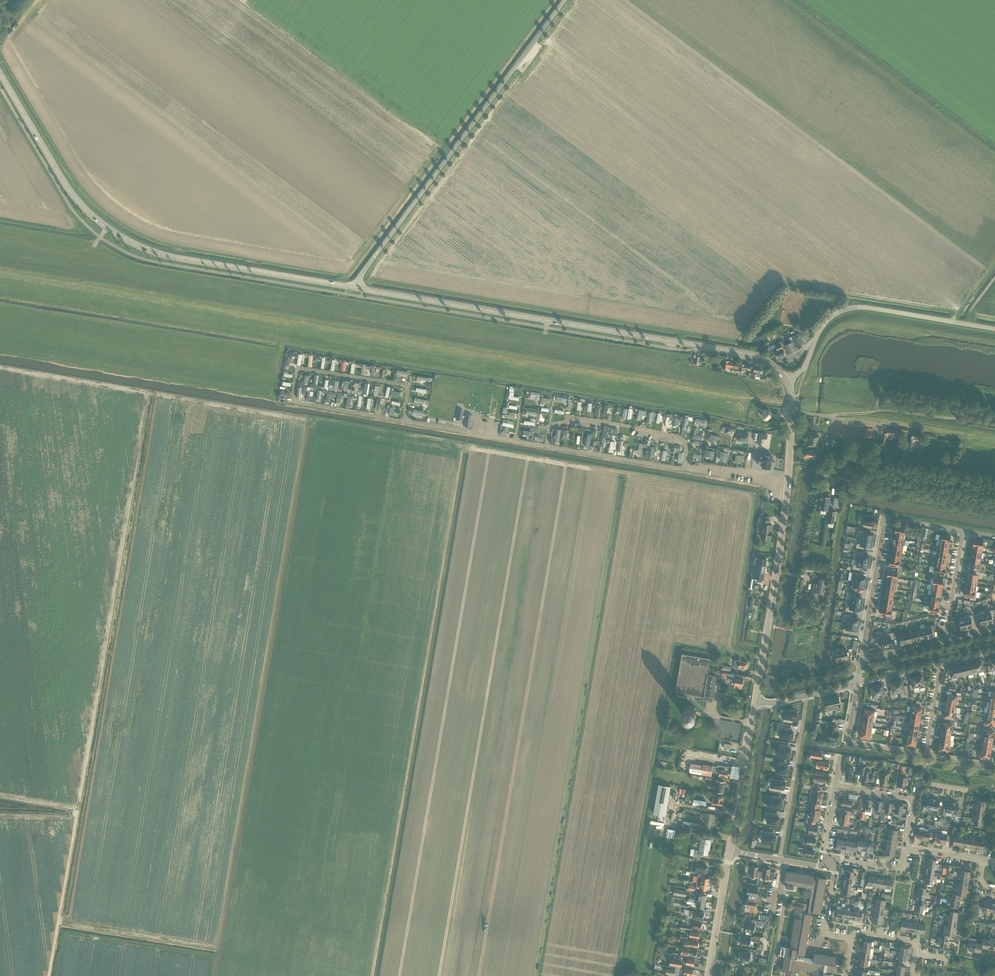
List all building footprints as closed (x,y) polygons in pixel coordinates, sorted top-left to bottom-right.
[(796,347),(805,343),(800,333),(789,338),(791,342),(786,345),(784,341),(775,344),(778,351),(777,351),(777,352),(776,352),(778,358),(797,350),(796,347)] [(730,361),(727,361),(725,360),(723,369),(729,370),(729,365),(733,366),(732,368),(734,368),(734,372),(739,373),(740,369),(740,366),(740,364),(733,363),(729,362),(730,361)] [(750,371),(751,366),(743,364),(743,366),(740,365),(740,369),(739,373),(738,376),(742,377),(745,370),(750,371)] [(762,374),(762,367),(756,366),(755,370),(751,370),(750,375),(749,378),(756,379),(756,376),(757,373),(762,374)] [(334,396),(336,396),(337,392),(328,391),(326,401),(330,401),(331,398),(334,396)] [(771,417),(772,414),(770,411),(768,410),(766,410),(763,412),(762,416),(764,419),(768,419),(771,417)] [(686,415),(682,430),(689,432),(692,421),(688,420),(689,417),(689,416),(686,415)] [(617,435),(618,429),(611,428),(611,427),(605,426),(603,433),(610,434),(610,433),(617,435)] [(735,432),(736,429),(734,429),(734,428),(727,426),(724,433),(732,435),(733,431),(735,432)] [(693,427),(691,438),(702,441),(703,436),(695,434),(697,428),(693,427)] [(865,437),(872,438),(873,429),(867,428),(865,437)] [(920,440),(921,434),(914,432),(913,436),(911,436),(910,440),(909,440),(908,448),(912,449),(911,451),(916,452),(917,447),(913,446),(914,441),(913,441),(914,438),(920,440)] [(739,433),(738,440),(748,442),(749,434),(739,433)] [(720,437),(711,434),(709,441),(712,442),(713,439),(719,441),(720,437)] [(768,436),(760,434),(758,444),(762,445),(763,439),(767,439),(768,436)] [(819,436),(810,434),(808,445),(811,446),(811,448),(808,448),(808,449),(807,449),(806,457),(815,459),(819,436)] [(721,451),(720,460),(727,461),(728,453),(721,451)] [(742,464),(743,463),(744,456),(736,455),(735,462),(742,464)] [(758,455),(757,462),(763,464),(762,468),(771,469),(773,457),(764,455),(764,456),(758,455)] [(822,496),(820,510),(829,511),(831,497),(822,496)] [(828,522),(834,523),(836,511),(830,510),(828,522)] [(863,516),(862,523),(863,523),(863,527),(872,528),(872,525),(875,525),(875,523),(876,523),(876,518),(873,517),(873,516),(869,516),(869,517),(863,516)] [(761,539),(770,540),(771,539),(772,533),(771,533),(771,531),(772,531),(772,525),(770,525),(770,520),(763,519),(763,524),(761,539)] [(860,529),(859,533),(861,533),(860,539),(873,541),(873,540),(874,535),(866,534),(867,530),(860,529)] [(857,544),(856,547),(864,549),(864,545),(872,547),(872,541),(873,541),(860,539),(859,544),(857,544)] [(857,554),(856,560),(869,562),(869,561),(870,556),(863,555),(863,552),(857,551),(856,554),(857,554)] [(764,580),(767,560),(756,558),(755,564),(758,564),(755,578),(756,578),(756,580),(758,580),(758,582),(763,583),(763,580),(764,580)] [(854,565),(853,569),(860,570),(861,567),(869,568),(870,564),(869,564),(869,562),(856,560),(855,565),(854,565)] [(975,571),(980,572),(984,573),(985,570),(979,569),(980,564),(971,562),(970,567),(974,568),(974,571),(975,571)] [(980,575),(980,572),(975,571),(974,574),(969,573),(968,579),(977,580),(978,581),(979,575),(980,575)] [(852,580),(852,581),(853,581),(866,583),(866,577),(859,576),(860,573),(853,572),(852,580)] [(938,579),(938,576),(932,575),(932,578),(934,579),(933,584),(942,585),(943,580),(938,579)] [(824,579),(820,578),(819,584),(814,583),(811,597),(817,598),(818,593),(819,593),(824,594),(827,577),(824,576),(824,579)] [(850,586),(849,590),(857,591),(857,588),(864,589),(865,583),(866,583),(853,581),(852,586),(850,586)] [(977,591),(975,591),(966,590),(965,595),(970,596),(970,599),(975,600),(976,597),(977,591)] [(850,596),(849,602),(862,604),(863,598),(856,597),(856,594),(850,593),(849,596),(850,596)] [(846,607),(846,611),(853,612),(854,609),(861,610),(862,605),(862,604),(849,602),(848,608),(846,607)] [(816,618),(819,610),(808,607),(805,614),(816,618)] [(992,616),(994,616),(993,610),(985,612),(988,624),(993,622),(992,616)] [(982,625),(988,624),(985,612),(976,614),(978,620),(980,619),(982,625)] [(845,614),(845,617),(846,617),(845,623),(847,624),(847,623),(858,625),(859,625),(858,625),(859,619),(852,618),(853,615),(845,614)] [(973,615),(970,615),(970,614),(964,616),(967,628),(973,627),(972,621),(975,620),(973,615)] [(962,630),(967,628),(964,616),(959,617),(960,623),(959,624),(960,626),(961,626),(962,630)] [(844,629),(843,632),(849,633),(850,630),(857,631),(858,626),(858,625),(847,623),(847,624),(847,629),(844,629)] [(931,626),(926,627),(928,638),(934,636),(933,634),(934,633),(934,630),(932,630),(932,628),(931,626)] [(895,632),(884,634),(885,637),(887,647),(893,646),(891,639),(894,639),(897,638),(896,633),(895,632)] [(907,643),(905,634),(899,635),(899,632),(896,633),(897,638),(897,639),(900,638),(901,644),(907,643)] [(884,634),(876,636),(877,643),(880,642),(882,649),(887,647),(885,637),(884,634)] [(836,656),(837,662),(843,660),(840,648),(835,650),(832,651),(833,656),(836,656)] [(840,648),(843,660),(849,659),(848,655),(849,655),(848,652),(847,653),(846,649),(841,650),(840,648)] [(717,675),(708,674),(711,658),(682,653),(676,691),(704,696),(703,700),(713,701),(717,675)] [(748,663),(740,661),(735,660),(734,667),(739,668),(739,667),(747,669),(748,663)] [(982,661),(976,662),(979,673),(984,671),(984,673),(988,672),(986,666),(983,667),(982,661)] [(722,672),(721,679),(728,680),(728,679),(735,680),(735,681),(735,685),(734,687),(742,689),(743,686),(744,682),(744,679),(734,677),(729,676),(729,673),(726,673),(722,672)] [(926,681),(924,681),(923,675),(917,676),(919,687),(920,688),(925,687),(925,684),(926,684),(926,681)] [(914,688),(919,687),(917,676),(911,678),(913,684),(910,684),(911,690),(914,689),(914,688)] [(903,680),(897,681),(900,693),(905,692),(906,694),(909,693),(907,685),(904,686),(903,680)] [(897,681),(891,683),(893,689),(890,689),(891,695),(900,693),(897,681)] [(882,685),(877,686),(880,698),(888,696),(887,690),(884,691),(882,685)] [(880,698),(877,686),(871,687),(873,694),(872,695),(871,698),(873,697),(874,699),(880,698)] [(839,696),(833,697),(836,709),(841,708),(840,702),(841,702),(840,699),(839,700),(839,696)] [(833,697),(827,699),(829,705),(826,705),(827,711),(830,710),(830,711),(836,709),(833,697)] [(911,703),(910,712),(912,712),(921,714),(922,708),(916,707),(917,704),(916,704),(911,703)] [(696,715),(697,712),(696,708),(693,706),(689,705),(686,706),(683,709),(682,713),(684,716),(687,719),(690,719),(694,718),(696,715)] [(784,710),(783,717),(784,718),(784,721),(793,723),(793,719),(795,719),(796,720),(796,717),(797,717),(797,712),(794,712),(794,711),(790,710),(790,711),(784,710)] [(988,718),(986,717),(985,723),(984,723),(983,726),(989,727),(990,724),(994,725),(994,719),(987,718),(988,718)] [(705,724),(694,724),(694,735),(705,735),(705,724)] [(829,731),(827,738),(838,740),(839,732),(836,732),(837,726),(830,725),(829,731)] [(781,729),(780,737),(793,739),(794,734),(793,734),(794,731),(793,731),(791,731),(792,728),(783,726),(782,729),(781,729)] [(989,730),(989,727),(983,726),(983,729),(984,729),(983,735),(985,735),(993,737),(994,731),(989,730)] [(778,747),(777,754),(784,755),(784,756),(788,757),(788,756),(790,756),(790,755),(791,755),(790,755),(791,752),(791,751),(791,749),(789,748),(788,748),(789,745),(780,743),(779,747),(778,747)] [(821,761),(821,759),(822,759),(823,754),(812,752),(811,757),(815,757),(815,760),(815,761),(818,762),(817,767),(828,769),(828,768),(829,767),(830,767),(830,766),(830,765),(829,764),(829,762),(821,761)] [(851,767),(851,763),(849,762),(850,757),(846,756),(844,768),(847,769),(846,778),(852,779),(854,768),(851,767)] [(778,763),(776,771),(787,773),(788,768),(788,765),(786,765),(786,761),(779,760),(779,764),(778,763)] [(704,764),(704,765),(691,763),(689,772),(702,775),(711,776),(712,772),(720,773),(720,776),(727,777),(728,773),(730,774),(732,767),(725,766),(723,766),(718,765),(718,767),(713,766),(704,764)] [(869,782),(871,771),(868,770),(868,767),(862,765),(860,773),(864,774),(863,781),(869,782)] [(888,785),(890,774),(885,773),(886,769),(880,768),(878,776),(882,777),(881,784),(888,785)] [(733,771),(732,782),(740,783),(741,771),(733,771)] [(815,771),(814,774),(817,775),(816,781),(826,782),(827,776),(823,776),(824,773),(819,772),(815,771)] [(900,777),(900,776),(901,772),(898,771),(896,780),(899,780),(898,787),(906,788),(908,778),(900,777)] [(773,779),(771,787),(773,787),(772,790),(781,792),(782,788),(784,789),(784,786),(785,786),(786,781),(773,779)] [(725,782),(721,781),(716,780),(715,783),(710,782),(710,787),(714,788),(714,791),(724,792),(725,791),(725,789),(724,788),(725,782)] [(666,816),(668,800),(671,786),(659,784),(653,814),(666,816)] [(813,797),(823,798),(824,795),(823,795),(823,793),(821,793),(821,789),(812,788),(812,791),(814,791),(813,797)] [(714,794),(706,793),(706,796),(713,797),(712,804),(722,805),(723,798),(716,797),(716,795),(714,795),(714,794)] [(769,798),(768,806),(774,807),(774,808),(778,808),(778,807),(781,808),(782,803),(782,800),(780,800),(780,797),(771,795),(771,798),(769,798)] [(843,799),(842,805),(851,807),(852,801),(857,802),(858,799),(858,796),(849,795),(849,797),(849,800),(843,799)] [(823,802),(823,798),(813,797),(812,802),(810,802),(810,805),(819,807),(819,803),(821,804),(822,802),(823,802)] [(932,800),(929,799),(928,805),(925,804),(924,810),(928,811),(928,812),(932,813),(934,799),(932,799),(932,800)] [(937,800),(934,799),(932,813),(937,814),(938,813),(940,813),(941,807),(939,807),(940,801),(937,800)] [(872,811),(871,817),(874,818),(875,813),(881,814),(883,802),(877,801),(876,807),(875,810),(872,810),(872,811)] [(952,813),(954,803),(952,802),(951,803),(948,802),(947,808),(944,808),(943,814),(946,815),(947,812),(952,813)] [(881,821),(881,822),(884,823),(884,822),(885,814),(891,815),(892,812),(893,804),(887,803),(886,809),(886,812),(883,812),(882,813),(881,821)] [(958,810),(959,804),(956,804),(957,803),(954,803),(952,813),(958,814),(957,816),(960,817),(961,811),(958,810)] [(818,810),(819,807),(810,805),(809,808),(811,808),(810,814),(820,815),(821,812),(820,812),(820,810),(818,810)] [(893,812),(892,816),(901,818),(903,806),(897,805),(896,812),(893,812)] [(985,813),(986,807),(974,805),(974,808),(977,809),(976,812),(985,813)] [(852,815),(853,811),(844,810),(844,813),(841,813),(841,815),(840,815),(839,821),(840,822),(840,824),(842,824),(842,827),(848,828),(850,814),(852,815)] [(769,815),(768,823),(778,825),(779,824),(779,823),(779,821),(780,820),(779,820),(780,817),(777,817),(777,813),(770,812),(770,816),(769,815)] [(683,823),(682,828),(705,832),(706,828),(708,829),(712,829),(713,825),(714,825),(716,815),(711,814),(705,813),(705,814),(701,813),(699,825),(683,823)] [(820,819),(820,815),(810,814),(808,813),(807,822),(816,824),(816,820),(819,821),(819,819),(820,819)] [(983,825),(984,819),(972,817),(972,820),(975,821),(974,824),(983,825)] [(932,839),(934,830),(934,825),(930,824),(929,831),(925,831),(923,841),(926,841),(927,840),(929,841),(929,838),(932,839)] [(897,830),(898,828),(888,826),(888,829),(890,829),(889,834),(898,835),(899,830),(897,830)] [(925,831),(920,830),(920,828),(916,827),(915,836),(918,836),(918,839),(920,839),(920,840),(923,841),(925,831)] [(668,829),(666,837),(675,838),(676,830),(668,829)] [(940,843),(942,833),(937,833),(937,831),(934,830),(932,839),(935,839),(935,842),(937,842),(937,843),(940,843)] [(763,834),(762,841),(763,841),(763,842),(767,843),(768,842),(775,843),(776,839),(776,838),(776,836),(774,835),(774,832),(765,831),(765,834),(763,834)] [(950,835),(942,833),(940,843),(944,844),(944,843),(946,843),(946,841),(949,841),(950,835)] [(816,839),(811,838),(811,835),(803,834),(802,839),(804,839),(803,844),(807,845),(808,844),(815,845),(816,839)] [(959,846),(961,834),(958,834),(957,837),(954,837),(953,845),(959,846)] [(695,849),(694,856),(697,856),(701,857),(701,853),(708,855),(709,850),(710,850),(712,840),(701,838),(699,850),(695,849)] [(985,838),(982,838),(981,841),(978,841),(977,849),(983,850),(985,838)] [(799,845),(799,848),(801,848),(803,848),(802,850),(802,854),(804,855),(813,856),(814,850),(810,850),(806,849),(805,849),(805,846),(799,845)] [(939,866),(939,864),(935,863),(936,860),(928,858),(927,865),(939,866)] [(694,871),(707,873),(708,866),(695,864),(694,871)] [(760,877),(761,869),(758,869),(758,867),(752,866),(751,876),(757,877),(760,877)] [(770,872),(770,869),(764,868),(764,870),(761,869),(760,877),(763,878),(774,880),(775,873),(770,872)] [(812,904),(811,911),(821,913),(827,879),(815,876),(815,875),(787,870),(785,881),(787,881),(786,887),(793,888),(794,884),(805,886),(804,896),(807,896),(806,902),(809,902),(808,903),(812,904)] [(698,876),(697,882),(701,883),(709,884),(710,878),(706,878),(705,877),(702,877),(699,876),(698,876)] [(968,884),(969,878),(957,876),(957,878),(960,879),(960,882),(968,884)] [(748,894),(748,897),(757,898),(758,895),(759,889),(749,888),(748,894)] [(966,896),(967,890),(955,888),(955,890),(958,891),(958,894),(961,895),(966,896)] [(687,891),(675,889),(674,895),(686,897),(687,891)] [(707,895),(699,894),(696,893),(696,897),(695,896),(694,899),(694,900),(706,902),(706,899),(707,899),(707,896),(707,895)] [(674,897),(667,896),(666,903),(673,905),(674,897)] [(746,906),(745,910),(749,910),(755,911),(757,902),(757,898),(748,897),(747,900),(746,906)] [(688,898),(688,901),(692,902),(692,906),(697,906),(701,907),(704,908),(705,907),(706,904),(705,904),(706,902),(694,900),(694,899),(690,898),(688,898)] [(994,902),(989,901),(987,914),(990,914),(990,910),(994,911),(994,903),(994,902)] [(808,903),(800,902),(799,906),(796,905),(793,917),(795,917),(790,947),(781,945),(780,953),(779,953),(778,957),(784,959),(782,970),(786,971),(786,975),(792,975),(796,975),(797,970),(800,971),(801,968),(813,971),(826,972),(827,971),(835,972),(836,965),(835,964),(837,956),(814,952),(814,956),(805,954),(812,914),(811,914),(811,911),(812,904),(808,903)] [(926,909),(927,906),(915,905),(914,910),(918,911),(917,913),(923,914),(923,912),(923,908),(926,909)] [(694,911),(690,910),(685,909),(684,914),(687,914),(686,919),(692,920),(693,916),(695,916),(694,919),(703,920),(704,912),(700,912),(700,911),(696,911),(694,911)] [(745,922),(744,924),(743,924),(742,927),(743,928),(743,930),(754,932),(756,924),(766,926),(767,922),(753,919),(752,923),(745,922)] [(694,922),(691,921),(691,920),(688,920),(687,924),(691,924),(694,925),(693,927),(701,929),(702,923),(694,922)] [(976,929),(980,930),(980,932),(986,934),(987,927),(977,925),(976,929)] [(944,931),(943,933),(947,934),(950,935),(950,936),(954,936),(955,930),(944,928),(944,931)] [(691,931),(691,930),(688,930),(688,931),(687,934),(690,935),(690,937),(699,938),(699,937),(700,937),(700,935),(699,935),(700,932),(691,931)] [(739,939),(739,941),(740,941),(739,944),(750,946),(751,941),(751,938),(741,936),(740,938),(739,939)] [(690,940),(687,939),(685,939),(683,946),(689,947),(689,946),(698,947),(699,942),(690,941),(690,940)] [(682,950),(682,954),(689,956),(689,954),(696,955),(697,950),(689,949),(688,949),(688,948),(683,947),(682,950)] [(751,953),(741,951),(740,954),(739,954),(739,956),(740,957),(739,959),(750,961),(751,953)] [(695,959),(688,958),(688,957),(680,955),(679,959),(679,960),(671,959),(670,965),(674,966),(682,967),(682,964),(694,966),(695,963),(696,963),(696,960),(695,960),(695,959)] [(680,967),(680,968),(677,967),(677,971),(680,972),(679,973),(684,974),(692,975),(693,973),(694,973),(694,971),(693,971),(693,970),(686,968),(680,967)]
